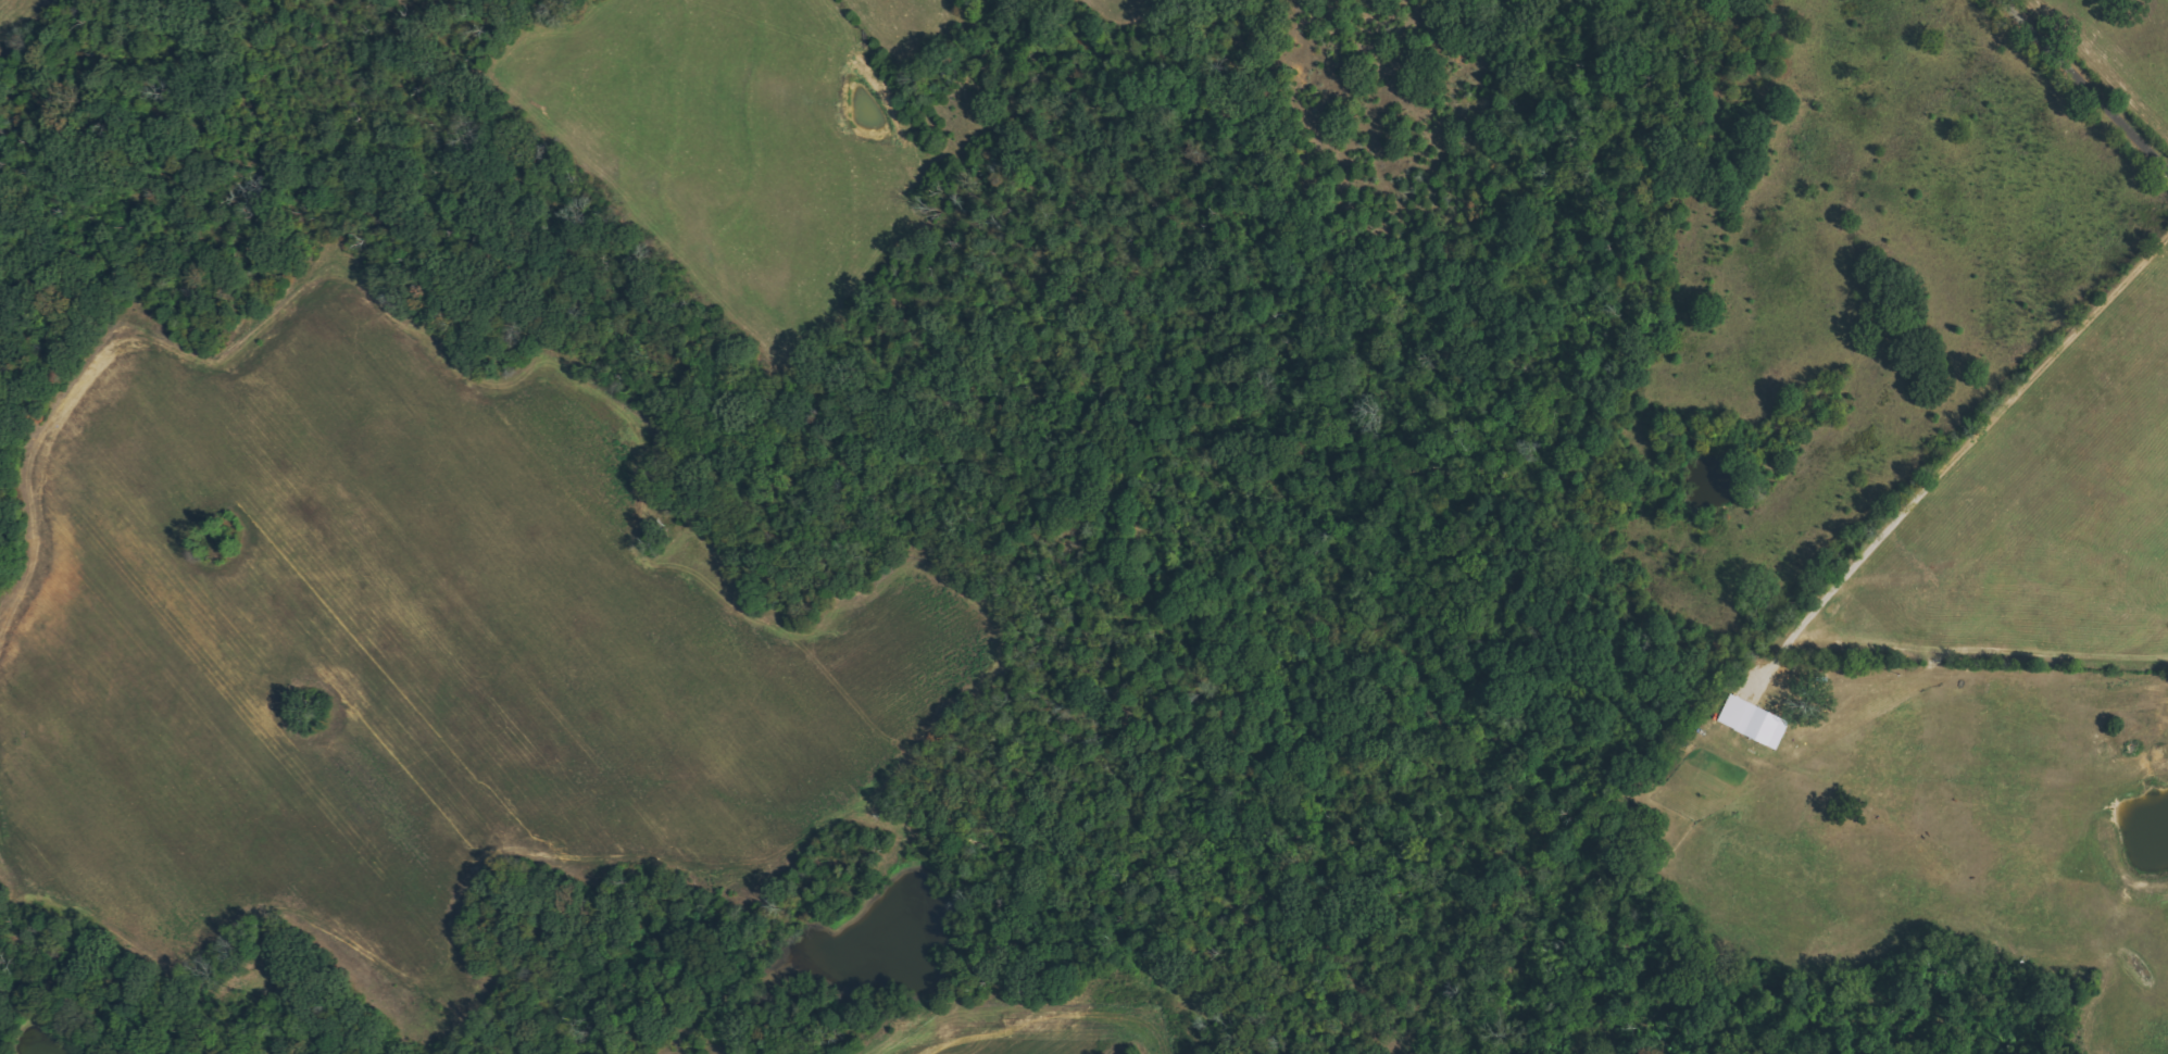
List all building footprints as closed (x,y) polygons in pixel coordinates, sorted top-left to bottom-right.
[(1794,718),(1732,696),(1725,716),(1742,722),(1738,733),(1783,749),(1794,718)]
